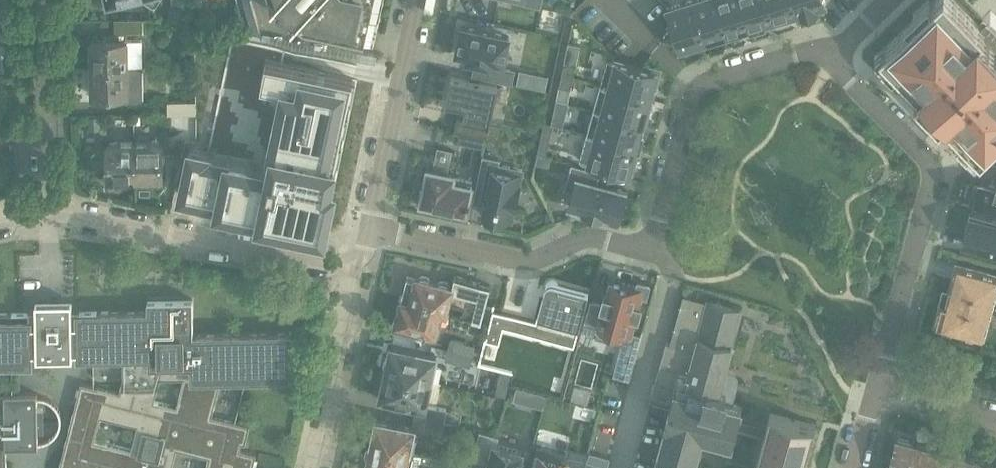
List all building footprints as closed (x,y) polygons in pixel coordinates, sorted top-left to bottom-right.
[(155,8),(161,0),(143,0),(155,8)] [(244,34),(259,30),(252,0),(235,0),(244,34)] [(288,20),(290,21),(288,23),(289,24),(299,14),(305,20),(366,33),(366,32),(373,0),(271,0),(268,4),(269,5),(271,3),(272,5),(279,13),(288,20)] [(707,40),(695,0),(694,0),(668,8),(682,52),(699,47),(698,43),(707,40)] [(731,37),(720,0),(695,0),(707,40),(708,44),(723,39),(722,35),(729,33),(730,37),(731,37)] [(731,37),(742,33),(741,30),(749,27),(751,31),(752,30),(742,0),(720,0),(731,37)] [(752,30),(766,26),(765,22),(775,19),(776,23),(777,23),(770,0),(742,0),(752,30)] [(791,19),(789,15),(798,12),(799,16),(800,16),(795,0),(770,0),(777,23),(791,19)] [(800,16),(823,9),(821,5),(826,3),(825,0),(795,0),(800,16)] [(951,0),(933,0),(878,53),(979,159),(995,143),(995,47),(951,0)] [(171,20),(187,20),(185,8),(171,7),(171,20)] [(92,41),(92,67),(143,66),(143,41),(128,41),(128,39),(128,32),(144,32),(143,20),(115,20),(116,39),(92,40),(92,41)] [(510,37),(463,28),(457,53),(469,55),(468,61),(490,65),(487,79),(512,84),(515,70),(503,68),(510,37)] [(191,149),(181,195),(183,196),(201,200),(200,204),(242,212),(241,216),(259,220),(260,216),(263,217),(264,211),(304,219),(302,225),(305,226),(304,230),(326,234),(358,80),(354,79),(283,65),(286,52),(286,51),(232,40),(214,124),(213,130),(209,152),(204,151),(203,151),(191,149)] [(607,59),(600,85),(650,99),(653,86),(657,87),(662,69),(645,65),(644,69),(607,59)] [(143,66),(92,67),(92,95),(92,96),(105,96),(129,95),(129,103),(144,103),(143,66)] [(518,82),(548,89),(551,74),(522,67),(518,82)] [(564,67),(562,75),(574,78),(575,70),(564,67)] [(574,78),(562,75),(560,87),(571,89),(574,78)] [(447,103),(467,107),(462,131),(501,140),(504,126),(491,123),(499,86),(452,76),(447,103)] [(600,85),(593,110),(647,124),(651,109),(647,108),(650,99),(600,85)] [(168,102),(168,114),(196,114),(195,102),(168,102)] [(587,134),(640,148),(644,134),(641,133),(643,124),(647,125),(647,124),(593,110),(587,134)] [(554,112),(552,124),(563,127),(566,115),(554,112)] [(184,115),(183,133),(195,133),(196,116),(184,115)] [(587,134),(580,160),(633,175),(638,158),(634,157),(636,148),(640,149),(640,148),(587,134)] [(541,138),(537,154),(545,156),(548,140),(541,138)] [(135,143),(136,179),(164,179),(164,166),(163,142),(135,143)] [(136,179),(135,143),(107,143),(108,167),(108,180),(109,180),(136,179)] [(470,206),(471,200),(469,200),(473,182),(454,178),(455,174),(449,173),(453,151),(438,147),(433,169),(429,169),(427,179),(424,192),(420,191),(417,205),(441,210),(442,206),(467,211),(468,205),(470,206)] [(501,160),(483,156),(478,181),(490,184),(486,206),(484,215),(512,221),(514,211),(515,211),(520,187),(520,186),(519,186),(521,176),(510,173),(511,168),(500,166),(500,165),(501,160)] [(575,192),(571,206),(569,206),(569,207),(605,217),(605,216),(617,219),(620,209),(622,209),(627,191),(598,183),(601,172),(572,164),(565,189),(575,192)] [(995,215),(995,186),(980,182),(979,186),(976,185),(971,203),(974,204),(973,209),(995,215)] [(552,214),(555,222),(563,219),(559,211),(552,214)] [(963,243),(995,252),(995,223),(971,216),(963,243)] [(957,265),(946,306),(941,305),(935,326),(984,339),(995,294),(995,276),(957,265)] [(443,310),(447,311),(449,303),(464,307),(461,316),(482,321),(491,286),(455,275),(451,286),(450,285),(448,283),(442,281),(439,283),(430,280),(429,278),(423,276),(420,278),(417,277),(416,278),(408,276),(402,299),(443,310)] [(590,302),(583,330),(597,334),(596,337),(622,344),(625,332),(629,333),(634,316),(636,317),(639,305),(637,305),(640,294),(645,295),(648,283),(638,281),(636,286),(621,281),(619,289),(610,286),(608,294),(606,294),(604,303),(606,304),(605,306),(590,302)] [(540,293),(530,331),(571,342),(583,299),(547,289),(546,289),(545,289),(544,289),(543,290),(542,290),(542,291),(541,292),(540,292),(540,293)] [(655,467),(694,467),(703,434),(732,442),(735,429),(764,437),(756,467),(804,467),(816,425),(771,412),(767,427),(738,419),(741,406),(733,404),(738,386),(739,384),(739,382),(739,379),(738,377),(737,375),(736,373),(734,372),(732,371),(730,370),(725,369),(741,310),(710,301),(709,302),(708,302),(684,296),(671,343),(668,343),(667,342),(655,384),(655,385),(675,390),(670,409),(670,411),(666,424),(667,424),(655,467)] [(149,312),(80,313),(80,307),(77,307),(73,307),(73,301),(36,302),(36,308),(29,308),(30,314),(31,350),(37,350),(37,357),(37,358),(74,358),(74,356),(74,349),(80,349),(80,357),(123,356),(124,378),(120,393),(81,383),(67,439),(60,467),(171,467),(176,449),(211,458),(208,467),(253,467),(256,454),(240,450),(242,443),(245,444),(250,425),(212,416),(222,378),(272,377),(272,378),(272,379),(272,381),(273,382),(274,383),(274,384),(275,384),(276,385),(277,386),(279,386),(280,386),(281,386),(282,386),(284,386),(285,386),(286,385),(287,385),(288,384),(289,383),(289,382),(290,381),(290,379),(290,378),(291,377),(293,377),(292,334),(290,334),(194,336),(194,298),(148,299),(149,312)] [(443,310),(402,299),(401,302),(399,304),(397,310),(399,313),(396,323),(436,334),(443,310)] [(490,323),(486,340),(487,340),(500,344),(504,327),(517,331),(520,317),(502,313),(494,311),(490,323)] [(13,363),(31,363),(31,350),(30,314),(21,315),(0,315),(0,364),(13,363)] [(449,349),(479,358),(480,353),(474,351),(476,346),(452,340),(449,349)] [(387,370),(431,380),(437,356),(392,346),(389,357),(386,359),(385,366),(387,369),(387,370)] [(479,358),(449,349),(446,360),(470,367),(471,363),(477,365),(479,358)] [(415,416),(444,422),(447,410),(426,406),(431,380),(387,370),(386,373),(382,376),(381,383),(383,386),(381,397),(417,405),(415,416)] [(7,463),(7,448),(39,448),(39,444),(41,444),(42,444),(43,444),(44,444),(45,443),(47,443),(47,442),(48,442),(49,442),(50,441),(51,441),(52,440),(52,439),(53,439),(54,438),(55,437),(56,437),(56,436),(57,435),(58,434),(58,433),(59,432),(60,431),(60,430),(60,429),(61,428),(61,427),(61,425),(62,425),(62,424),(62,422),(62,421),(62,419),(62,418),(62,417),(61,415),(61,413),(60,412),(60,411),(59,409),(58,408),(58,407),(57,406),(56,405),(55,404),(54,403),(53,403),(53,402),(52,402),(51,401),(50,401),(50,400),(49,400),(48,399),(47,399),(46,398),(45,398),(44,398),(41,397),(39,397),(38,397),(38,394),(0,395),(0,467),(7,467),(7,463)] [(371,444),(410,453),(415,428),(442,434),(444,422),(415,416),(412,427),(376,419),(374,430),(370,432),(369,438),(371,442),(371,444)] [(472,459),(482,461),(485,462),(484,467),(524,467),(526,462),(521,460),(523,453),(497,445),(500,436),(480,431),(472,459)] [(922,445),(897,438),(895,443),(894,443),(894,445),(894,446),(889,467),(915,467),(922,445)] [(371,444),(370,446),(367,448),(365,455),(368,459),(366,467),(417,467),(420,455),(410,453),(371,444)] [(945,452),(922,445),(915,467),(941,467),(945,452)] [(589,452),(575,448),(575,450),(569,448),(567,454),(541,447),(538,460),(534,459),(532,467),(584,467),(589,452)] [(967,467),(994,467),(995,465),(969,458),(967,467)]
